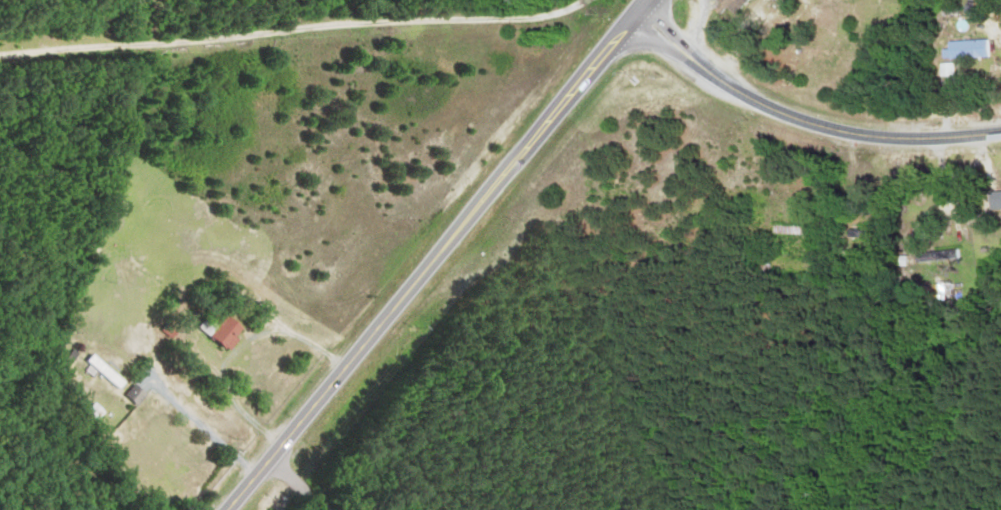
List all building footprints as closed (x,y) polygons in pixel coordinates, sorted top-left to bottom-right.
[(988,58),(988,41),(946,41),(946,58),(988,58)] [(951,75),(951,65),(939,65),(939,75),(951,75)] [(986,192),(986,209),(1000,209),(1000,192),(986,192)] [(876,231),(845,231),(845,239),(876,239),(876,231)] [(222,321),(212,315),(202,331),(233,350),(247,328),(226,315),(222,321)] [(128,383),(98,353),(90,362),(120,392),(128,383)] [(150,394),(138,384),(129,395),(141,405),(150,394)]
